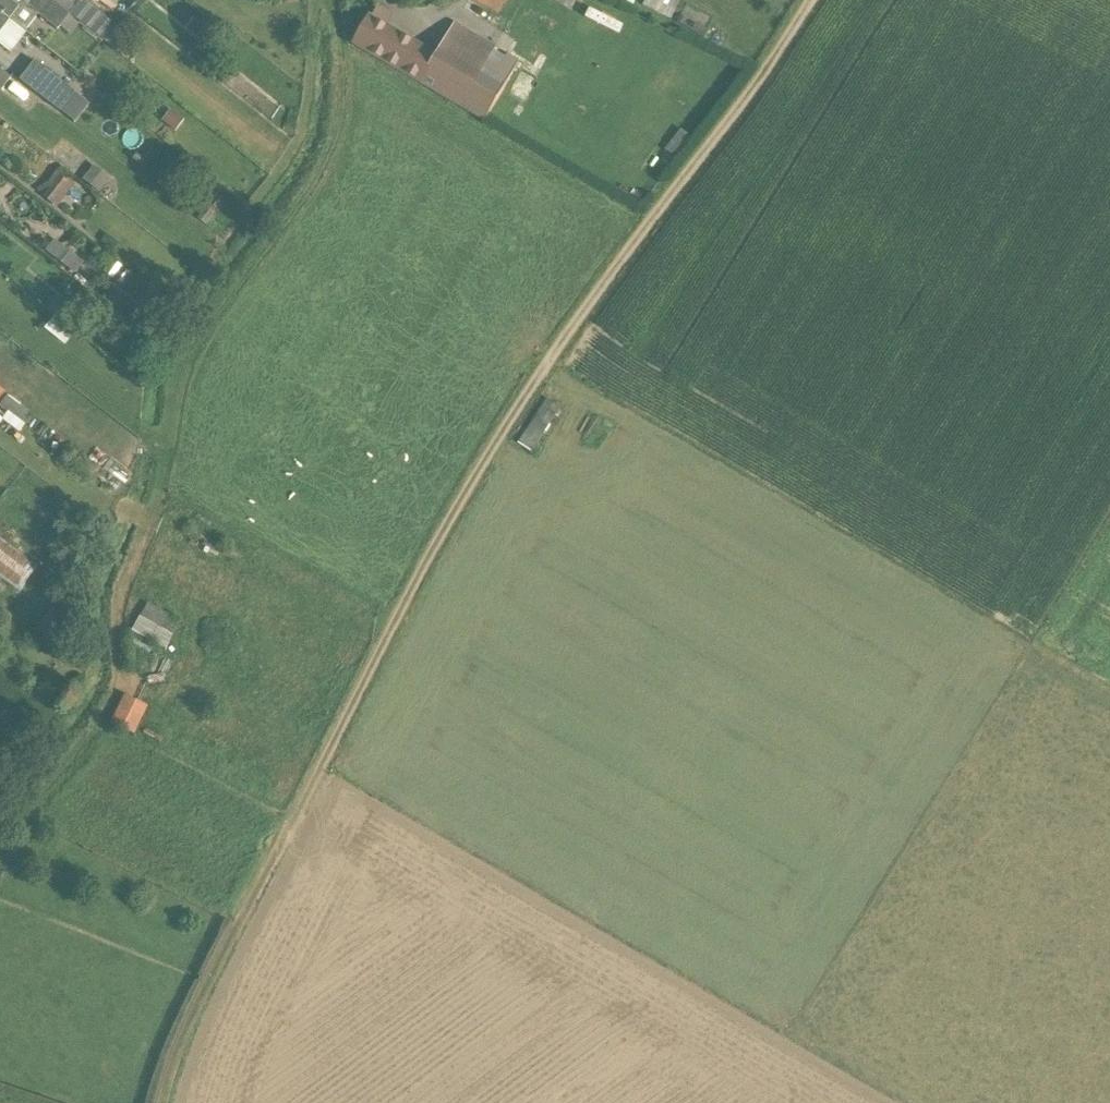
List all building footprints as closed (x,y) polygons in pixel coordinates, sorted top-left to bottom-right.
[(10,19),(20,8),(12,2),(14,0),(0,0),(0,11),(3,14),(10,19)] [(52,0),(31,0),(27,6),(57,30),(68,15),(70,14),(52,0)] [(70,14),(80,0),(52,0),(70,14)] [(68,15),(80,24),(118,54),(132,37),(84,0),(80,0),(70,14),(68,15)] [(117,0),(99,0),(112,11),(119,2),(117,0)] [(643,6),(671,20),(681,0),(646,0),(643,6)] [(3,14),(0,11),(0,34),(11,20),(10,19),(3,14)] [(439,55),(372,17),(369,15),(351,45),(483,122),(519,62),(496,48),(496,47),(475,35),(476,34),(457,23),(439,55)] [(212,63),(215,58),(204,50),(201,54),(212,63)] [(73,123),(89,104),(35,61),(20,80),(73,123)] [(12,78),(0,68),(0,89),(2,91),(12,78)] [(171,110),(162,121),(175,132),(184,121),(171,110)] [(84,180),(99,192),(110,178),(95,166),(84,180)] [(44,198),(56,207),(73,186),(61,177),(44,198)] [(215,214),(207,208),(198,219),(206,225),(215,214)] [(67,268),(76,256),(65,247),(56,259),(67,268)] [(64,306),(55,316),(73,329),(81,319),(64,306)] [(162,324),(143,309),(132,323),(151,338),(162,324)] [(75,331),(73,329),(55,316),(45,329),(64,344),(75,331)] [(133,738),(146,710),(125,700),(111,727),(133,738)]
